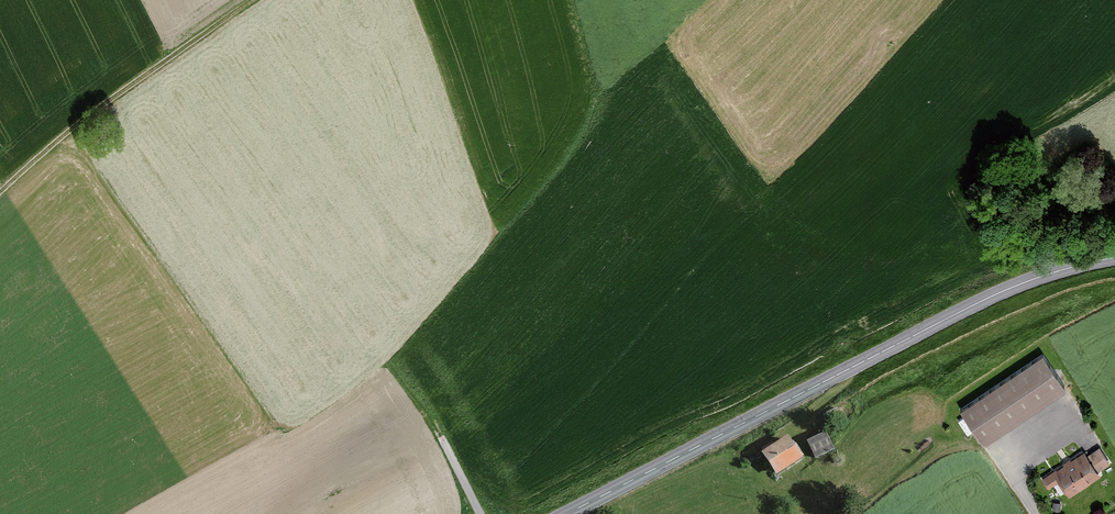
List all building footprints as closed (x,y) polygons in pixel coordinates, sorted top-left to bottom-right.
[(1066,386),(1042,349),(957,403),(981,440),(1066,386)] [(827,433),(805,442),(812,458),(833,452),(827,433)] [(788,438),(758,454),(772,480),(802,460),(788,438)] [(1095,442),(1038,478),(1052,503),(1110,466),(1095,442)]
